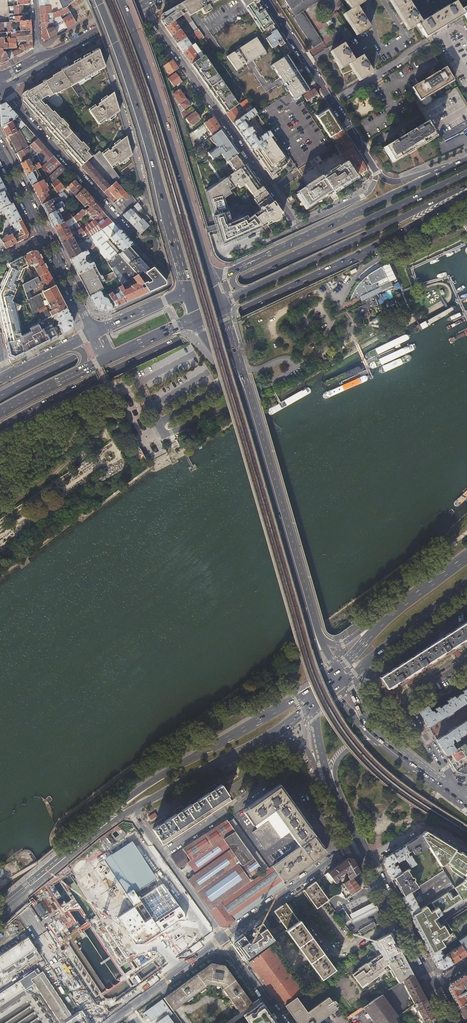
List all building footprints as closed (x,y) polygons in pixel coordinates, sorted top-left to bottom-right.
[(40,13),(52,12),(62,8),(59,0),(39,0),(40,13)] [(62,8),(67,6),(74,0),(59,0),(62,8)] [(215,0),(186,0),(180,3),(181,4),(186,12),(189,16),(200,9),(203,14),(206,13),(208,12),(211,9),(208,5),(215,0)] [(285,43),(273,24),(273,25),(263,10),(261,8),(261,7),(260,7),(259,8),(258,6),(259,5),(258,2),(256,0),(241,0),(273,50),(285,43)] [(284,1),(285,0),(291,10),(295,17),(293,18),(313,48),(322,42),(302,12),(320,0),(283,0),(284,1)] [(351,9),(357,6),(364,1),(364,0),(345,0),(351,9)] [(409,29),(408,30),(414,27),(414,26),(418,24),(422,21),(408,0),(390,0),(409,29)] [(464,15),(466,20),(466,0),(456,0),(456,1),(464,15)] [(418,24),(419,26),(426,37),(464,15),(456,1),(450,4),(423,19),(424,20),(422,21),(418,24)] [(14,16),(24,16),(23,4),(17,5),(14,5),(13,5),(14,16)] [(183,15),(186,12),(181,4),(177,6),(176,6),(162,14),(161,15),(160,16),(160,18),(160,19),(160,20),(161,21),(165,27),(174,21),(183,15)] [(52,12),(53,22),(53,27),(63,21),(67,27),(76,22),(67,6),(62,8),(52,12)] [(370,27),(357,6),(351,9),(343,14),(344,14),(355,32),(357,34),(356,35),(370,27)] [(273,25),(273,24),(264,9),(263,10),(273,25)] [(52,12),(40,13),(41,23),(53,22),(52,12)] [(192,20),(189,16),(186,12),(183,15),(189,23),(192,20)] [(329,17),(325,20),(329,26),(333,23),(329,17)] [(11,37),(31,35),(30,20),(24,20),(18,21),(19,31),(26,30),(26,32),(17,33),(16,31),(16,21),(15,21),(12,22),(12,31),(10,32),(11,37)] [(198,29),(192,20),(189,23),(195,31),(198,29)] [(171,36),(180,29),(177,24),(178,24),(177,22),(176,23),(174,21),(165,27),(171,36)] [(6,32),(10,32),(12,31),(12,22),(9,22),(6,22),(7,28),(3,28),(3,22),(0,22),(0,32),(6,32)] [(53,22),(41,23),(41,28),(51,26),(51,28),(46,30),(47,33),(42,35),(42,37),(44,40),(56,33),(53,27),(53,22)] [(186,37),(180,29),(171,36),(177,44),(186,37)] [(203,37),(198,29),(195,31),(194,31),(199,40),(203,37)] [(32,41),(31,35),(11,37),(7,37),(0,38),(0,63),(2,64),(25,51),(26,44),(19,45),(20,49),(15,51),(11,52),(4,52),(4,51),(3,49),(16,47),(16,43),(16,41),(26,40),(26,41),(32,41)] [(192,45),(186,37),(177,44),(182,52),(192,45)] [(256,37),(226,55),(236,70),(265,51),(256,37)] [(274,52),(286,44),(285,43),(273,50),(274,52)] [(309,51),(312,56),(326,48),(323,43),(309,51)] [(348,64),(354,60),(352,57),(343,43),(330,51),(330,52),(330,51),(341,68),(340,68),(340,69),(348,64)] [(182,52),(191,64),(203,56),(202,55),(201,53),(200,50),(198,48),(196,45),(194,44),(192,45),(182,52)] [(70,84),(77,80),(77,82),(104,66),(98,49),(61,71),(61,72),(70,84)] [(191,64),(197,73),(203,69),(208,66),(207,64),(210,62),(205,54),(203,56),(191,64)] [(286,55),(267,67),(289,102),(302,94),(309,90),(286,55)] [(354,60),(348,64),(349,64),(360,80),(373,72),(362,55),(354,60)] [(172,59),(163,66),(169,74),(178,68),(172,59)] [(217,70),(223,65),(221,62),(218,64),(214,66),(217,70)] [(250,70),(256,66),(253,62),(247,65),(250,70)] [(419,100),(453,80),(445,67),(411,87),(413,90),(419,100)] [(61,72),(47,80),(57,94),(64,90),(63,89),(70,85),(71,87),(72,86),(70,84),(61,72)] [(360,80),(359,80),(360,81),(373,72),(360,80)] [(168,78),(174,86),(181,81),(175,73),(168,78)] [(208,89),(220,81),(218,79),(220,78),(218,75),(216,76),(214,73),(202,80),(208,89)] [(232,91),(238,86),(229,74),(223,78),(232,91)] [(27,108),(36,119),(38,117),(47,127),(45,128),(59,144),(61,143),(68,150),(66,151),(80,167),(80,166),(83,164),(84,163),(87,161),(94,155),(73,132),(72,133),(67,128),(68,126),(62,119),(61,120),(54,112),(53,113),(43,102),(42,103),(40,101),(42,99),(48,96),(49,97),(55,94),(56,95),(57,94),(47,80),(44,81),(44,83),(40,85),(35,86),(24,93),(23,98),(22,101),(28,108),(27,108)] [(434,136),(436,138),(441,135),(444,140),(458,131),(461,130),(466,126),(466,104),(453,80),(419,100),(414,103),(421,113),(422,116),(425,121),(434,136)] [(208,89),(212,94),(223,86),(220,81),(208,89)] [(318,93),(314,87),(309,90),(302,94),(306,101),(318,93)] [(179,89),(172,94),(178,102),(177,103),(176,101),(175,101),(177,105),(186,99),(179,89)] [(119,110),(114,91),(97,102),(98,104),(96,106),(95,104),(88,109),(97,121),(98,121),(99,122),(105,118),(105,119),(119,110)] [(221,107),(226,113),(235,107),(226,94),(221,98),(225,104),(221,107)] [(324,103),(321,98),(309,106),(312,111),(324,103)] [(190,105),(186,99),(177,105),(183,119),(185,117),(188,116),(194,111),(193,111),(192,112),(191,110),(186,113),(184,110),(190,105)] [(244,109),(250,104),(246,99),(239,103),(244,109)] [(1,127),(8,123),(8,120),(11,118),(13,120),(17,116),(5,103),(0,105),(0,110),(1,127)] [(226,113),(233,123),(242,117),(235,107),(226,113)] [(252,150),(272,136),(268,130),(258,137),(259,139),(258,140),(254,134),(255,133),(250,126),(249,127),(244,120),(246,120),(247,121),(257,114),(253,108),(242,117),(233,123),(252,150)] [(195,111),(194,111),(188,116),(185,117),(191,125),(200,119),(195,111)] [(17,116),(13,120),(9,123),(8,123),(1,127),(7,137),(16,132),(24,124),(17,116)] [(221,129),(213,117),(211,118),(206,121),(203,123),(212,135),(221,129)] [(263,129),(266,127),(264,124),(259,117),(257,119),(263,129)] [(341,130),(335,120),(323,127),(329,137),(341,130)] [(391,161),(434,136),(425,121),(383,146),(391,161)] [(7,137),(15,153),(27,147),(26,144),(28,142),(30,142),(36,137),(24,124),(16,132),(7,137)] [(226,135),(221,129),(212,135),(214,138),(215,137),(218,141),(226,135)] [(356,153),(341,130),(329,137),(345,160),(356,153)] [(257,158),(275,183),(296,168),(281,146),(282,145),(275,134),(272,136),(278,144),(257,158)] [(107,148),(101,153),(111,166),(118,162),(118,163),(132,154),(127,135),(110,146),(111,147),(108,149),(107,148)] [(278,144),(272,136),(252,150),(257,158),(278,144)] [(15,153),(20,163),(32,157),(33,156),(32,155),(30,156),(28,150),(31,146),(37,153),(39,152),(45,147),(37,138),(28,146),(27,147),(15,153)] [(228,143),(218,150),(224,158),(228,155),(227,154),(233,151),(228,143)] [(47,161),(53,156),(45,147),(39,152),(47,161)] [(99,151),(95,154),(115,181),(119,178),(111,166),(101,153),(99,151)] [(41,161),(43,165),(47,161),(39,152),(37,153),(36,154),(38,158),(41,161)] [(366,168),(356,153),(345,160),(345,162),(354,176),(366,168)] [(20,163),(26,175),(41,167),(43,165),(41,161),(34,165),(35,166),(33,167),(31,163),(33,162),(31,160),(33,159),(34,160),(38,158),(36,154),(33,156),(32,157),(20,163)] [(47,177),(61,165),(53,156),(47,161),(43,165),(41,167),(47,177)] [(237,156),(224,165),(223,166),(225,167),(228,164),(231,168),(230,169),(231,170),(232,169),(234,173),(244,166),(237,156)] [(83,164),(80,166),(92,179),(95,176),(99,173),(87,161),(84,163),(83,164)] [(354,176),(345,162),(324,176),(322,178),(321,176),(296,192),(286,199),(289,203),(294,199),(297,204),(302,201),(306,207),(316,200),(330,191),(332,192),(334,191),(355,176),(354,176)] [(52,180),(65,169),(61,165),(47,177),(49,181),(52,180)] [(231,187),(252,173),(246,165),(244,166),(234,173),(226,179),(231,187)] [(26,175),(32,186),(47,177),(41,167),(26,175)] [(95,176),(92,179),(103,191),(110,185),(99,173),(95,176)] [(231,187),(261,227),(266,224),(267,225),(267,226),(280,221),(282,215),(252,173),(231,187)] [(63,186),(57,179),(51,184),(51,185),(53,188),(56,193),(63,186)] [(241,237),(262,229),(261,227),(231,187),(226,179),(205,193),(221,246),(241,237)] [(75,196),(83,189),(75,180),(67,187),(75,196)] [(115,181),(107,189),(117,200),(125,193),(115,181)] [(38,197),(42,205),(52,199),(53,199),(52,197),(50,198),(49,199),(49,197),(53,195),(55,198),(58,196),(58,195),(56,193),(53,188),(38,197)] [(82,209),(92,199),(83,189),(75,196),(82,204),(81,205),(80,206),(82,209)] [(6,190),(0,193),(0,210),(12,203),(6,190)] [(67,203),(72,199),(70,197),(69,197),(63,190),(58,195),(58,196),(62,203),(65,200),(67,203)] [(42,205),(47,215),(61,207),(64,206),(62,203),(58,196),(55,198),(58,203),(55,205),(55,207),(55,208),(52,204),(54,203),(52,199),(42,205)] [(95,221),(104,212),(92,199),(82,209),(73,217),(76,222),(84,214),(85,215),(88,213),(90,216),(93,220),(94,219),(95,221)] [(12,203),(0,210),(0,214),(3,213),(8,222),(1,226),(2,230),(7,227),(11,225),(21,220),(12,203)] [(47,215),(53,227),(65,221),(73,217),(69,213),(61,217),(60,216),(61,215),(61,214),(59,215),(59,213),(63,210),(61,207),(47,215)] [(131,208),(124,214),(128,219),(135,212),(131,208)] [(128,219),(133,225),(140,219),(140,218),(135,212),(128,219)] [(101,229),(112,222),(108,217),(104,220),(105,221),(99,226),(101,229)] [(88,237),(101,229),(99,226),(95,221),(94,219),(93,220),(90,222),(82,229),(83,231),(87,235),(88,237)] [(140,233),(152,222),(150,219),(144,224),(140,219),(133,225),(140,233)] [(28,234),(21,220),(11,225),(15,232),(17,231),(17,232),(18,232),(19,233),(16,234),(17,235),(13,237),(16,243),(27,237),(27,235),(28,234)] [(53,227),(61,243),(72,237),(72,236),(74,234),(73,231),(70,232),(65,221),(53,227)] [(81,228),(82,229),(90,222),(89,221),(83,226),(80,223),(78,224),(81,228)] [(109,237),(119,229),(112,222),(101,229),(88,237),(94,246),(107,261),(117,254),(105,241),(107,239),(109,237)] [(131,245),(132,244),(119,229),(109,237),(115,243),(116,243),(118,244),(117,245),(122,251),(131,245)] [(80,239),(87,235),(83,231),(78,234),(74,236),(76,239),(79,237),(80,239)] [(5,249),(16,243),(13,237),(11,234),(7,236),(7,235),(2,237),(3,238),(0,240),(3,244),(5,249)] [(61,243),(70,259),(87,250),(94,246),(88,237),(85,239),(89,244),(81,247),(81,246),(78,248),(72,237),(61,243)] [(117,254),(120,252),(107,239),(105,241),(117,254)] [(137,274),(142,271),(144,273),(151,267),(131,245),(122,251),(120,252),(117,254),(107,261),(111,269),(114,266),(127,281),(132,277),(137,274)] [(78,274),(95,265),(93,262),(92,262),(89,263),(86,262),(84,259),(85,256),(88,254),(88,253),(87,250),(70,259),(72,264),(78,274)] [(33,276),(34,279),(48,272),(37,252),(37,251),(36,251),(35,251),(34,251),(23,257),(28,266),(33,264),(33,265),(32,266),(33,267),(33,268),(34,268),(35,271),(33,272),(35,275),(33,276)] [(458,252),(454,253),(459,265),(460,266),(462,266),(463,265),(463,263),(458,252)] [(8,264),(9,267),(0,286),(0,319),(7,347),(7,350),(9,357),(9,358),(12,360),(44,344),(47,342),(41,330),(39,331),(37,327),(28,331),(30,334),(21,339),(16,313),(17,312),(18,312),(20,307),(11,303),(16,291),(14,290),(14,289),(14,288),(14,287),(12,286),(14,282),(16,283),(17,281),(18,281),(23,271),(21,270),(28,267),(28,266),(23,257),(8,264)] [(95,265),(78,274),(89,296),(103,289),(100,284),(105,282),(105,283),(117,277),(113,271),(101,277),(95,265)] [(424,266),(414,271),(413,271),(414,275),(416,275),(426,270),(427,270),(425,266),(424,266)] [(145,286),(149,292),(156,288),(165,284),(165,281),(158,272),(153,267),(145,273),(151,280),(151,281),(149,282),(148,281),(143,283),(144,284),(145,286)] [(358,298),(389,283),(382,267),(373,272),(365,279),(358,287),(353,296),(349,303),(358,298)] [(25,284),(22,286),(27,300),(31,298),(28,291),(31,289),(36,287),(36,286),(37,286),(36,284),(39,283),(41,288),(40,288),(40,289),(33,292),(35,296),(55,286),(48,272),(34,279),(25,284)] [(443,272),(442,272),(421,278),(419,279),(419,281),(420,282),(422,282),(443,277),(444,276),(444,274),(443,272)] [(137,297),(149,292),(145,286),(143,288),(142,285),(144,284),(143,283),(137,274),(132,277),(136,283),(130,286),(130,287),(124,290),(121,285),(118,287),(127,301),(137,297)] [(456,278),(451,275),(450,275),(449,275),(449,277),(449,278),(454,281),(459,284),(460,284),(461,283),(461,282),(461,281),(456,278)] [(389,283),(358,298),(362,305),(365,303),(364,301),(378,294),(379,297),(390,292),(393,290),(390,283),(389,283)] [(464,291),(454,285),(453,287),(462,293),(463,294),(464,294),(465,293),(465,292),(465,291),(464,291)] [(31,298),(27,300),(28,303),(30,308),(32,313),(34,314),(37,321),(39,323),(52,316),(66,308),(55,286),(35,296),(31,298)] [(122,303),(127,301),(118,287),(114,290),(117,293),(113,295),(111,292),(108,294),(111,298),(116,306),(122,303)] [(113,308),(116,306),(111,298),(108,300),(107,298),(103,297),(102,294),(100,290),(89,296),(96,310),(104,312),(110,309),(113,308)] [(365,303),(367,307),(369,310),(379,305),(376,300),(380,298),(379,297),(378,294),(364,301),(365,303)] [(371,315),(369,310),(367,307),(365,308),(364,305),(359,308),(358,309),(360,313),(363,319),(369,316),(371,315)] [(417,324),(412,327),(411,328),(411,329),(411,331),(413,332),(414,333),(416,333),(453,313),(454,312),(454,311),(454,309),(454,308),(453,307),(452,306),(451,306),(450,306),(417,324)] [(57,325),(62,334),(65,333),(71,330),(73,321),(66,308),(52,316),(54,318),(53,320),(58,321),(58,323),(52,326),(53,327),(57,325)] [(450,317),(448,317),(424,330),(422,332),(421,334),(422,335),(423,336),(425,337),(427,336),(451,323),(452,322),(452,321),(452,319),(451,318),(450,317)] [(41,330),(47,342),(57,337),(53,327),(52,326),(52,325),(41,330)] [(370,351),(367,352),(366,353),(365,355),(365,357),(367,358),(368,359),(370,359),(408,341),(409,340),(410,339),(410,338),(409,336),(408,335),(407,334),(406,334),(405,335),(400,337),(370,351)] [(319,382),(315,384),(315,385),(314,386),(314,388),(316,390),(317,390),(319,390),(356,370),(357,369),(357,368),(357,367),(357,365),(356,364),(355,363),(354,363),(353,364),(345,368),(319,382)] [(280,404),(269,409),(268,410),(268,412),(268,414),(269,415),(271,416),(273,416),(310,395),(311,394),(311,393),(311,392),(311,390),(310,389),(309,389),(308,389),(307,389),(280,404)] [(103,414),(99,412),(98,414),(97,420),(96,421),(99,422),(101,423),(106,424),(108,415),(106,414),(103,414)] [(399,682),(402,679),(402,678),(420,666),(421,668),(426,665),(425,663),(443,652),(444,653),(449,650),(448,649),(466,636),(466,621),(391,669),(399,682)] [(398,683),(399,682),(391,669),(379,677),(386,688),(397,681),(398,683)] [(463,682),(428,704),(429,706),(464,683),(463,682)] [(428,727),(435,722),(440,718),(441,718),(466,701),(466,692),(465,689),(462,691),(462,693),(460,694),(456,696),(457,696),(455,698),(453,696),(450,698),(449,697),(448,698),(449,699),(446,700),(447,703),(444,704),(441,706),(439,708),(437,707),(434,709),(436,711),(434,713),(433,713),(432,712),(430,711),(426,705),(418,711),(428,727)] [(446,755),(450,753),(455,750),(452,744),(452,741),(451,740),(454,738),(455,741),(458,739),(458,737),(460,735),(461,736),(463,734),(466,732),(466,733),(466,720),(449,731),(449,732),(443,736),(443,735),(436,739),(446,755)] [(455,750),(450,753),(456,762),(464,756),(461,751),(464,750),(461,746),(457,748),(455,750)] [(446,755),(456,771),(460,768),(466,764),(466,755),(464,756),(456,762),(450,753),(446,755)] [(456,771),(457,772),(466,774),(466,764),(460,768),(456,771)] [(214,788),(214,787),(208,791),(219,808),(221,807),(231,801),(220,784),(214,788)] [(310,830),(278,786),(244,811),(252,823),(256,828),(252,831),(251,832),(263,849),(265,849),(280,838),(289,832),(296,841),(299,846),(272,865),(283,880),(325,850),(314,835),(310,830)] [(219,808),(208,791),(206,792),(207,793),(196,800),(196,799),(189,803),(189,805),(182,810),(181,809),(174,813),(174,814),(164,821),(163,820),(156,825),(157,826),(153,829),(163,845),(219,808)] [(232,819),(227,822),(234,831),(263,872),(268,869),(232,819)] [(195,874),(188,879),(210,910),(263,872),(234,831),(223,839),(230,849),(195,874)] [(425,831),(420,834),(427,846),(441,867),(449,864),(456,852),(457,850),(425,831)] [(212,846),(204,834),(182,849),(185,853),(190,860),(212,846)] [(420,834),(403,845),(408,852),(410,850),(413,853),(414,854),(415,854),(427,846),(420,834)] [(223,839),(212,846),(190,860),(188,861),(186,862),(195,874),(230,849),(223,839)] [(403,845),(391,853),(397,861),(397,862),(402,859),(404,859),(405,859),(410,866),(415,863),(409,855),(406,857),(404,854),(408,852),(403,845)] [(185,853),(182,849),(171,856),(179,867),(186,862),(188,861),(186,858),(187,857),(184,853),(185,853)] [(456,852),(449,864),(450,865),(449,866),(452,872),(465,880),(461,883),(454,887),(458,893),(462,900),(463,901),(466,898),(466,857),(462,854),(461,855),(456,852)] [(383,863),(391,879),(400,873),(396,864),(393,866),(392,863),(393,862),(394,863),(397,861),(391,853),(384,857),(383,863)] [(346,875),(349,879),(351,877),(359,871),(352,858),(349,857),(328,872),(335,882),(337,881),(337,879),(340,876),(339,875),(345,871),(346,872),(345,873),(347,875),(346,875)] [(272,866),(268,869),(263,872),(210,910),(222,926),(225,927),(285,884),(272,866)] [(400,873),(391,879),(401,897),(416,888),(412,881),(413,880),(413,878),(412,878),(411,878),(407,870),(409,869),(408,868),(400,873)] [(416,888),(401,897),(410,915),(419,909),(420,908),(423,906),(425,905),(423,900),(417,904),(413,897),(422,891),(428,903),(430,902),(444,893),(448,891),(454,887),(443,870),(416,888)] [(328,872),(324,874),(332,885),(333,884),(335,883),(335,882),(328,872)] [(350,894),(366,884),(363,878),(360,873),(354,877),(360,885),(358,887),(351,877),(349,879),(343,883),(350,894)] [(303,889),(317,908),(327,901),(328,900),(322,890),(320,888),(320,887),(315,881),(303,889)] [(417,928),(422,937),(432,931),(439,926),(434,918),(462,900),(458,893),(451,897),(448,891),(444,893),(430,902),(434,908),(426,913),(423,906),(420,908),(419,909),(410,915),(417,928)] [(425,905),(428,903),(422,891),(413,897),(417,904),(423,900),(425,905)] [(280,920),(286,930),(298,921),(285,902),(273,911),(278,917),(279,920),(280,920)] [(376,910),(372,902),(349,914),(353,922),(376,910)] [(339,910),(336,912),(344,924),(347,922),(351,919),(342,907),(339,910)] [(233,943),(245,959),(251,955),(244,945),(246,943),(245,941),(246,940),(254,952),(273,939),(260,920),(234,939),(233,943)] [(286,930),(321,978),(334,968),(299,920),(298,921),(286,930)] [(376,925),(374,922),(358,930),(359,931),(352,936),(355,939),(361,934),(360,934),(376,925)] [(422,937),(430,955),(442,947),(453,940),(457,938),(453,932),(448,935),(442,925),(439,926),(432,931),(422,937)] [(384,957),(386,957),(400,949),(390,932),(373,941),(381,952),(384,957)] [(458,940),(459,941),(461,944),(466,954),(466,953),(466,934),(458,940)] [(27,937),(0,955),(0,984),(41,958),(27,937)] [(244,945),(251,955),(254,952),(246,940),(245,941),(246,943),(244,945)] [(446,954),(452,963),(466,954),(461,944),(446,954)] [(249,962),(281,1007),(285,1004),(291,1000),(297,995),(303,991),(270,946),(249,962)] [(133,962),(151,957),(149,947),(131,951),(133,962)] [(442,947),(430,955),(437,967),(443,969),(452,963),(446,954),(442,957),(441,956),(442,954),(445,952),(442,947)] [(402,980),(412,973),(400,949),(386,957),(388,961),(383,964),(388,969),(390,968),(394,975),(398,982),(402,980)] [(381,966),(383,964),(388,961),(386,957),(384,957),(381,952),(368,961),(377,973),(383,969),(381,966)] [(377,974),(377,973),(368,961),(367,962),(366,961),(356,968),(357,969),(351,973),(359,985),(365,981),(366,982),(377,974)] [(211,963),(164,998),(173,1010),(205,987),(205,986),(209,983),(220,985),(223,988),(222,989),(240,1012),(252,1003),(225,966),(211,963)] [(0,994),(0,1007),(32,985),(57,1022),(69,1022),(73,1020),(40,973),(38,974),(36,970),(0,994)] [(414,1004),(425,998),(412,973),(402,980),(414,1004)] [(457,1007),(466,1002),(466,1001),(466,1000),(462,989),(466,986),(466,978),(464,973),(449,983),(448,989),(457,1007)] [(394,1018),(397,1016),(382,993),(362,1006),(374,1022),(398,1022),(394,1018)] [(316,1022),(315,1021),(308,1011),(297,995),(291,1000),(285,1004),(287,1007),(288,1008),(288,1009),(290,1011),(299,1022),(317,1022),(316,1022)] [(335,1004),(337,1002),(334,999),(333,1000),(329,996),(308,1011),(315,1021),(316,1022),(338,1007),(335,1004)] [(434,1016),(425,998),(414,1004),(415,1006),(413,1007),(415,1011),(417,1010),(422,1019),(420,1021),(421,1022),(424,1022),(434,1016)] [(141,1014),(145,1020),(151,1017),(155,1022),(182,1022),(175,1013),(173,1014),(164,999),(141,1014)] [(463,1018),(466,1016),(466,1005),(466,1003),(466,1002),(457,1007),(463,1018)] [(262,1005),(261,1005),(248,1015),(254,1022),(275,1022),(262,1005)] [(357,1013),(364,1010),(363,1008),(347,1015),(350,1022),(359,1018),(357,1013)] [(406,1009),(403,1012),(411,1022),(414,1019),(406,1009)]
